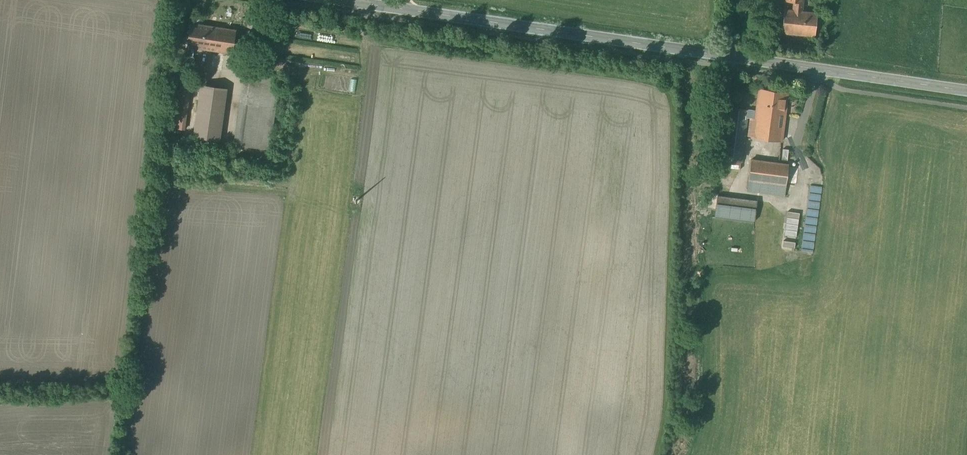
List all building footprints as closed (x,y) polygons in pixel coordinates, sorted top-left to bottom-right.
[(786,1),(794,2),(793,10),(802,11),(803,0),(786,0),(786,1)] [(793,10),(784,9),(782,33),(815,36),(818,12),(802,11),(793,10)] [(217,26),(191,23),(187,46),(206,49),(208,36),(216,37),(217,26)] [(236,29),(217,26),(216,37),(208,36),(206,49),(233,53),(236,29)] [(195,58),(175,55),(174,66),(193,69),(195,58)] [(263,74),(245,71),(241,103),(258,106),(263,74)] [(280,76),(263,73),(258,106),(275,108),(280,76)] [(192,77),(182,75),(179,97),(179,98),(175,127),(185,129),(189,99),(192,77)] [(226,89),(202,86),(195,135),(219,139),(226,89)] [(787,93),(760,89),(758,108),(785,112),(787,93)] [(258,106),(241,103),(239,113),(235,144),(270,149),(275,108),(258,106)] [(758,111),(732,107),(725,160),(741,162),(747,117),(756,118),(754,137),(781,141),(785,112),(758,108),(758,111)] [(191,137),(171,135),(170,142),(189,145),(191,137)] [(789,164),(751,159),(747,189),(785,194),(789,164)] [(757,201),(718,195),(715,215),(755,220),(757,201)]
